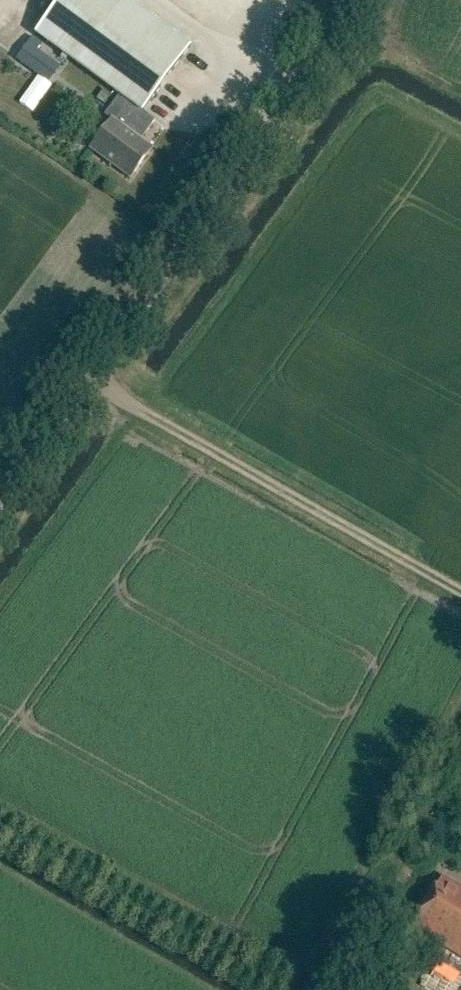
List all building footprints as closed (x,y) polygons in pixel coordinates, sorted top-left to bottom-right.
[(45,42),(119,96),(143,113),(143,112),(191,48),(125,0),(75,0),(45,42)] [(119,96),(104,116),(111,122),(90,150),(130,180),(152,150),(140,142),(155,121),(143,112),(143,113),(119,96)] [(412,928),(460,957),(460,887),(443,876),(412,928)] [(429,978),(449,989),(460,989),(460,973),(439,960),(429,978)]
